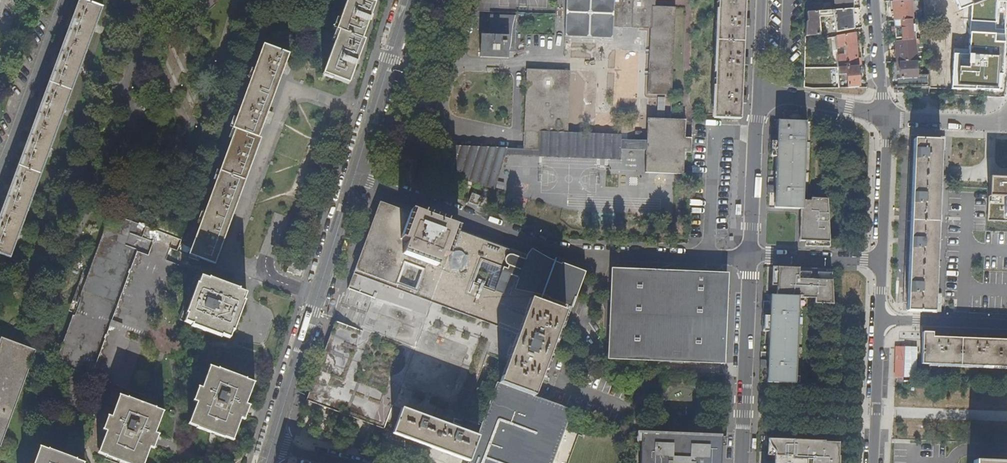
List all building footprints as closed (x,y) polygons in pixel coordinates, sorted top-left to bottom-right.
[(11,257),(102,7),(83,0),(79,0),(71,19),(56,62),(40,106),(24,147),(9,188),(0,213),(0,253),(11,257)] [(356,63),(358,56),(364,41),(362,39),(369,20),(371,14),(375,4),(364,0),(348,0),(336,30),(339,31),(323,74),(348,83),(356,63)] [(564,36),(613,38),(613,25),(649,27),(647,94),(672,95),(675,7),(656,5),(656,0),(565,0),(564,36)] [(714,117),(741,118),(741,103),(747,103),(747,96),(744,96),(742,96),(743,65),(748,65),(748,58),(746,57),(743,57),(745,26),(750,26),(750,19),(747,19),(745,19),(746,0),(719,0),(714,117)] [(852,0),(834,0),(835,10),(852,8),(852,0)] [(912,19),(911,0),(898,0),(893,0),(890,1),(890,12),(893,12),(894,21),(911,19),(912,19)] [(958,10),(971,5),(968,56),(954,56),(953,87),(1001,90),(1006,0),(955,0),(958,10)] [(854,29),(852,8),(835,10),(833,10),(834,16),(836,32),(854,29)] [(820,17),(834,16),(833,10),(817,11),(819,35),(821,35),(820,17)] [(819,39),(819,35),(817,11),(807,12),(807,21),(806,21),(804,37),(810,36),(812,41),(819,39)] [(516,16),(490,15),(489,35),(481,35),(480,56),(508,58),(508,52),(515,52),(516,16)] [(902,40),(912,40),(912,36),(915,36),(914,25),(911,25),(911,19),(894,21),(894,27),(891,27),(891,32),(895,32),(895,38),(902,38),(902,40)] [(856,58),(854,32),(835,36),(837,67),(857,65),(860,65),(860,58),(856,58)] [(897,62),(899,62),(915,61),(914,39),(912,40),(902,40),(895,41),(897,62)] [(258,137),(264,122),(267,114),(288,54),(264,45),(233,128),(236,129),(190,254),(215,264),(261,138),(258,137)] [(898,87),(930,87),(929,74),(916,75),(916,61),(915,61),(899,62),(900,78),(898,78),(898,87)] [(838,88),(847,88),(847,87),(858,86),(857,65),(837,67),(838,88)] [(540,133),(567,134),(570,71),(552,70),(526,69),(524,133),(534,133),(533,150),(539,151),(540,133)] [(800,120),(800,111),(789,110),(789,111),(784,110),(784,119),(800,120)] [(267,114),(264,122),(269,124),(272,116),(267,114)] [(684,152),(691,152),(692,138),(685,138),(685,119),(682,119),(671,119),(647,118),(646,141),(621,140),(620,149),(646,150),(645,172),(683,173),(684,152)] [(806,121),(784,120),(772,120),(772,126),(771,126),(771,142),(771,157),(776,157),(776,171),(770,171),(770,177),(769,177),(769,193),(769,208),(801,209),(801,210),(802,210),(801,241),(806,241),(806,246),(807,246),(809,201),(803,200),(804,172),(801,172),(802,165),(804,165),(806,121)] [(620,149),(621,140),(621,136),(567,134),(540,133),(539,151),(533,150),(523,150),(507,149),(505,155),(620,159),(621,153),(620,153),(620,149)] [(534,133),(524,133),(523,150),(533,150),(534,133)] [(907,310),(933,311),(933,304),(938,304),(940,244),(945,137),(911,135),(903,303),(907,303),(907,310)] [(495,190),(505,155),(507,149),(449,146),(441,173),(495,190)] [(605,186),(618,186),(619,174),(605,173),(605,186)] [(989,175),(988,194),(1005,195),(1004,211),(1006,212),(1006,176),(989,175)] [(807,246),(829,247),(828,199),(811,198),(811,201),(809,201),(807,246)] [(517,333),(530,298),(532,292),(514,289),(519,277),(501,270),(502,266),(507,268),(508,264),(506,263),(505,261),(505,259),(505,256),(507,254),(512,254),(525,259),(525,256),(475,237),(476,235),(458,228),(448,255),(443,253),(438,266),(402,253),(406,241),(400,238),(410,212),(380,200),(353,273),(517,333)] [(458,228),(458,227),(446,222),(447,219),(425,210),(423,214),(411,209),(410,212),(400,238),(406,241),(402,253),(438,266),(443,253),(448,255),(458,228)] [(108,220),(89,271),(74,313),(55,363),(109,382),(126,388),(172,262),(165,260),(170,248),(176,250),(181,236),(158,228),(156,230),(109,213),(107,219),(108,220)] [(563,317),(567,306),(572,308),(585,271),(562,262),(561,263),(548,257),(531,248),(527,253),(525,256),(525,259),(512,254),(507,254),(505,256),(505,259),(505,261),(506,263),(508,264),(507,268),(502,266),(501,270),(519,277),(514,289),(532,292),(530,298),(556,308),(553,314),(563,317)] [(614,301),(610,301),(610,302),(614,302),(613,325),(609,325),(609,326),(613,326),(611,354),(611,359),(612,359),(612,356),(647,358),(647,361),(649,361),(649,358),(684,359),(684,363),(685,363),(685,359),(721,361),(721,364),(722,364),(722,360),(723,331),(724,331),(726,331),(726,330),(724,330),(723,330),(724,307),(725,307),(727,307),(727,306),(725,306),(724,306),(725,278),(726,278),(726,273),(625,268),(623,281),(615,281),(614,301)] [(615,273),(615,281),(623,281),(625,268),(615,268),(614,273),(615,273)] [(802,299),(805,299),(806,269),(766,268),(765,296),(764,308),(764,317),(765,317),(764,332),(770,333),(769,347),(763,347),(763,353),(762,353),(762,368),(762,383),(795,384),(797,347),(794,347),(794,340),(797,340),(799,297),(802,297),(802,299)] [(74,313),(89,271),(84,269),(69,310),(74,313)] [(813,304),(831,305),(829,270),(806,269),(805,299),(813,299),(813,304)] [(238,291),(238,289),(209,278),(208,280),(195,275),(179,319),(192,324),(191,325),(221,336),(222,335),(229,338),(232,331),(233,331),(244,302),(242,301),(245,294),(238,291)] [(544,374),(565,318),(563,317),(553,314),(556,308),(530,298),(517,333),(514,342),(507,361),(499,383),(534,396),(542,375),(547,377),(547,376),(544,374)] [(331,321),(308,402),(376,422),(382,402),(361,396),(364,385),(347,379),(361,329),(331,321)] [(933,332),(924,332),(924,339),(923,339),(922,363),(1004,367),(1005,340),(985,339),(985,334),(978,334),(978,339),(946,338),(946,333),(939,332),(939,337),(932,337),(933,332)] [(2,434),(4,435),(5,433),(3,432),(6,424),(8,425),(9,422),(7,422),(10,414),(11,415),(12,413),(11,412),(13,404),(15,405),(16,403),(14,402),(16,395),(18,396),(19,394),(17,394),(20,386),(22,387),(23,384),(21,384),(24,376),(25,376),(26,374),(25,374),(28,366),(29,366),(30,364),(28,364),(31,356),(33,356),(34,354),(32,353),(33,349),(3,338),(1,343),(0,342),(0,344),(1,345),(0,347),(0,441),(2,434)] [(918,346),(895,347),(896,377),(919,377),(918,346)] [(216,433),(233,439),(241,418),(244,419),(249,405),(246,404),(254,382),(210,366),(202,388),(199,387),(194,401),(197,402),(189,424),(216,433)] [(571,410),(534,396),(499,383),(486,418),(484,422),(482,427),(478,437),(469,462),(551,462),(571,410)] [(163,411),(120,395),(112,418),(109,416),(103,430),(107,431),(99,453),(124,462),(126,462),(144,462),(150,447),(153,448),(156,441),(158,434),(155,433),(163,411)] [(469,462),(469,459),(478,436),(449,426),(401,408),(393,431),(392,434),(469,462)] [(722,437),(707,436),(707,432),(643,429),(641,462),(721,462),(722,437)] [(799,441),(768,440),(768,442),(769,444),(770,448),(774,452),(774,454),(775,456),(775,462),(798,462),(799,441)] [(838,442),(799,441),(798,462),(837,462),(838,442)] [(84,462),(40,447),(35,462),(84,462)]
